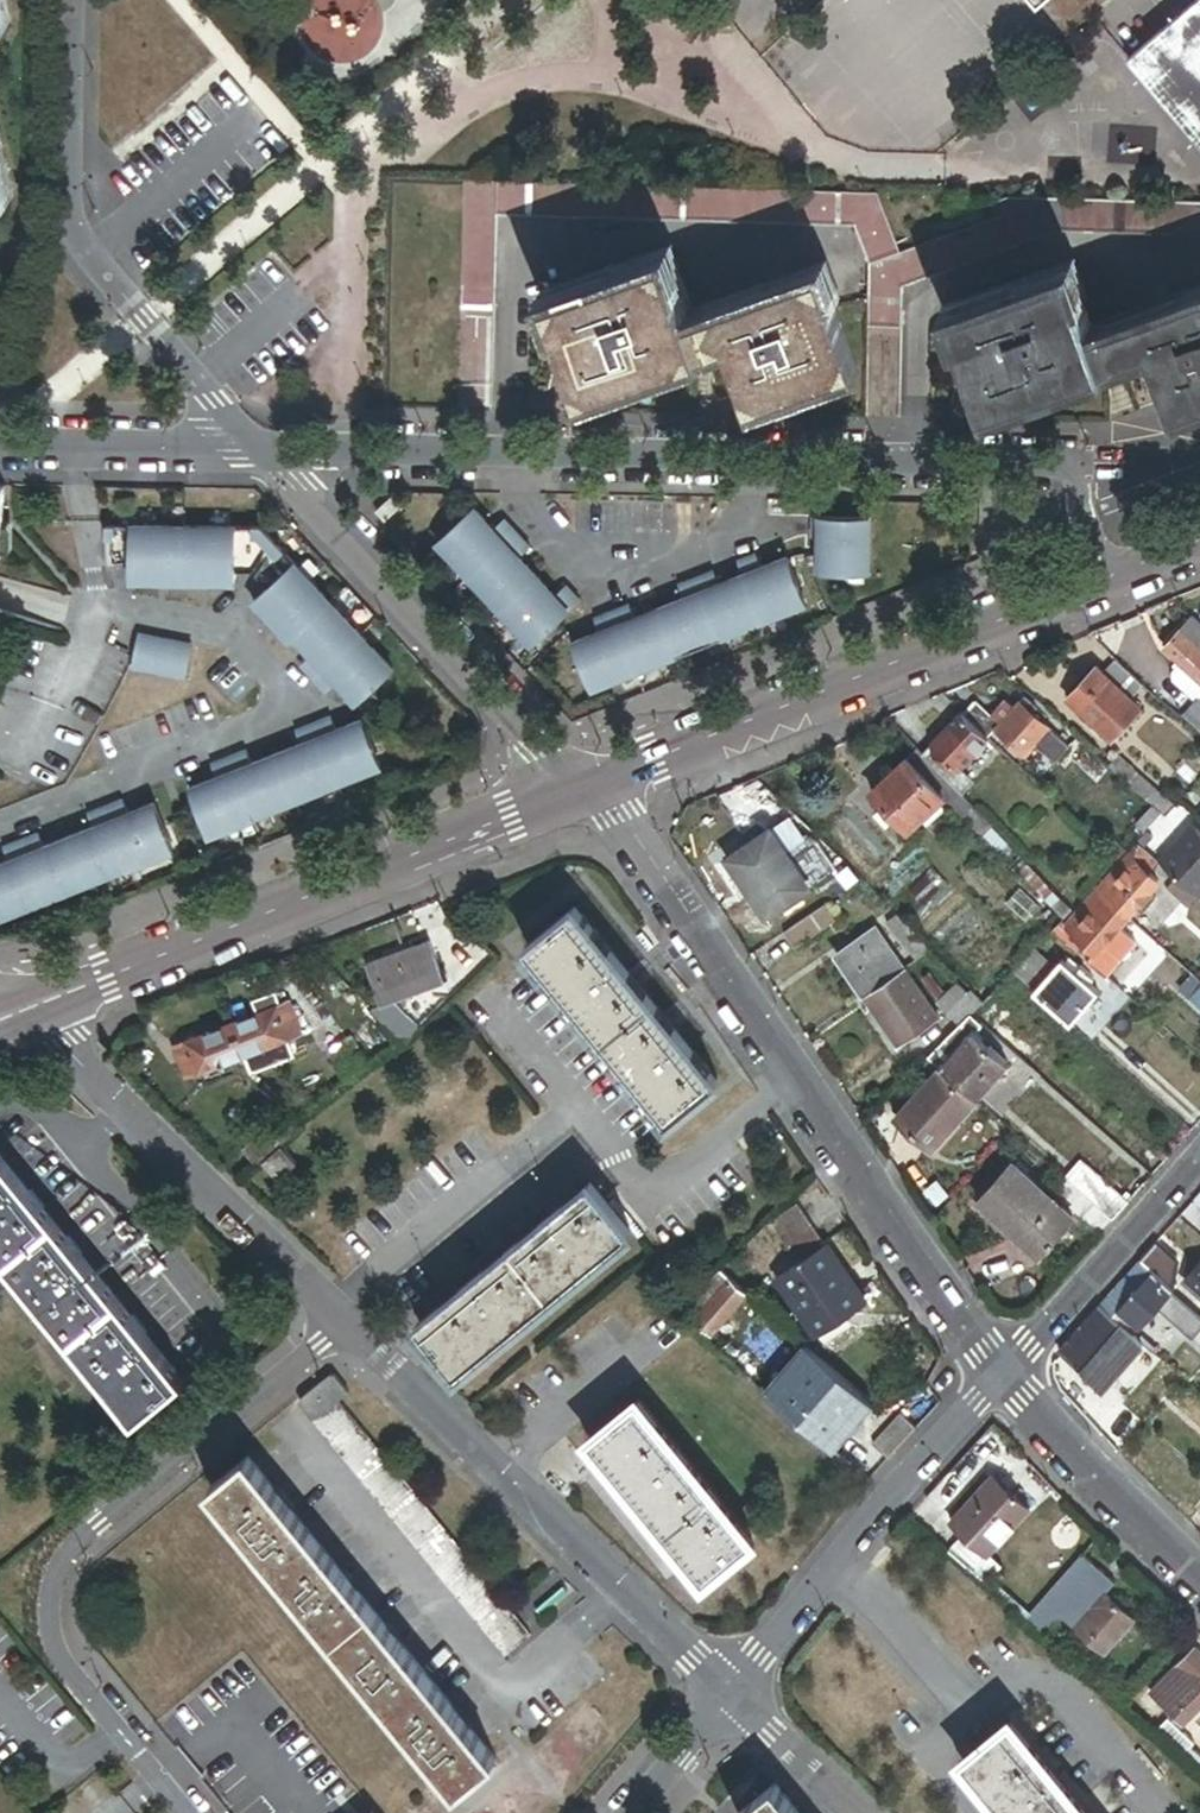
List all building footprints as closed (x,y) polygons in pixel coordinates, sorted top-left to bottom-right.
[(1067,34),(1107,0),(1038,0),(1067,34)] [(1127,59),(1199,144),(1199,0),(1197,0),(1127,59)] [(864,258),(897,245),(877,195),(463,184),(459,310),(491,311),(494,218),(853,228),(864,258)] [(1049,200),(900,255),(868,266),(867,288),(901,289),(1054,234),(1064,233),(1199,237),(1199,205),(1049,200)] [(868,266),(900,255),(897,245),(864,258),(868,266)] [(822,271),(690,318),(667,254),(548,297),(583,395),(728,343),(750,405),(857,366),(822,271)] [(1093,334),(1070,269),(950,312),(985,410),(1150,350),(1173,413),(1199,403),(1199,296),(1093,334)] [(900,300),(901,289),(867,288),(867,298),(900,300)] [(899,331),(900,300),(867,298),(866,330),(899,331)] [(394,528),(411,513),(403,503),(385,519),(394,528)] [(495,530),(476,510),(439,544),(471,578),(518,535),(505,521),(495,530)] [(869,518),(813,517),(813,538),(818,538),(818,568),(868,569),(869,518)] [(132,524),(106,523),(106,560),(131,561),(132,524)] [(185,525),(132,524),(131,561),(131,581),(184,582),(185,525)] [(237,525),(185,525),(184,582),(236,583),(237,566),(237,525)] [(270,590),(298,565),(263,526),(237,525),(237,566),(249,567),(270,590)] [(502,612),(538,578),(520,558),(531,549),(518,535),(471,578),(502,612)] [(787,561),(761,571),(756,558),(739,565),(744,578),(762,625),(805,608),(787,561)] [(333,603),(298,565),(270,590),(256,603),(290,642),(297,636),(333,603)] [(744,578),(719,588),(713,575),(696,582),(720,642),(762,625),(744,578)] [(567,588),(556,598),(538,578),(502,612),(533,646),(580,603),(567,588)] [(684,602),(658,612),(677,659),(720,642),(696,582),(679,589),(684,602)] [(363,636),(333,603),(297,636),(315,656),(304,666),(316,678),(363,636)] [(677,659),(658,612),(633,622),(628,609),(611,616),(634,676),(677,659)] [(598,636),(573,646),(591,693),(634,676),(611,616),(593,623),(598,636)] [(1192,620),(1164,652),(1181,667),(1199,684),(1199,627),(1192,620)] [(356,702),(393,669),(363,636),(316,678),(327,691),(338,682),(356,702)] [(207,650),(157,641),(150,676),(200,685),(207,650)] [(1119,660),(1099,682),(1127,708),(1147,687),(1119,660)] [(1181,667),(1173,675),(1173,683),(1195,703),(1199,697),(1199,684),(1181,667)] [(1091,674),(1066,701),(1111,743),(1136,717),(1127,708),(1099,682),(1091,674)] [(1025,700),(1020,706),(1032,716),(1037,711),(1025,700)] [(1182,719),(1199,736),(1199,702),(1199,701),(1182,719)] [(963,718),(989,742),(998,731),(1001,728),(976,704),(963,718)] [(1020,706),(1001,728),(998,731),(1025,756),(1035,746),(1048,730),(1032,716),(1020,706)] [(963,718),(961,715),(932,746),(960,773),(989,742),(963,718)] [(314,726),(338,786),(380,769),(362,723),(337,733),(331,719),(314,726)] [(277,757),(295,803),(338,786),(314,726),(297,733),(302,747),(277,757)] [(1068,748),(1048,730),(1035,746),(1055,764),(1068,748)] [(960,773),(932,746),(922,756),(949,785),(960,773)] [(922,756),(917,751),(907,761),(945,801),(962,819),(973,809),(949,785),(922,756)] [(228,761),(252,820),(295,803),(277,757),(251,767),(246,753),(228,761)] [(191,791),(209,837),(252,820),(228,761),(211,767),(216,781),(191,791)] [(945,801),(907,761),(873,795),(888,810),(897,819),(912,834),(924,822),(941,805),(945,801)] [(1117,761),(1109,770),(1152,808),(1161,816),(1163,818),(1171,808),(1117,761)] [(985,797),(960,773),(949,785),(973,809),(985,797)] [(105,809),(129,869),(172,852),(153,806),(128,816),(123,802),(105,809)] [(924,822),(931,830),(948,813),(941,805),(924,822)] [(1144,833),(1161,816),(1152,808),(1135,826),(1144,834),(1144,833)] [(68,840),(86,886),(129,869),(105,809),(88,816),(93,829),(68,840)] [(890,826),(897,819),(888,810),(882,816),(890,826)] [(1199,902),(1199,836),(1193,829),(1160,867),(1199,902)] [(744,869),(740,872),(766,915),(808,890),(773,832),(740,852),(735,854),(744,869)] [(1144,833),(1144,834),(1136,843),(1144,850),(1153,841),(1144,833)] [(19,843),(43,903),(86,886),(68,840),(42,850),(37,836),(19,843)] [(1,920),(43,903),(19,843),(2,850),(7,864),(0,867),(0,919),(1,920)] [(835,873),(819,845),(793,861),(810,888),(835,873)] [(1158,865),(1136,846),(1127,857),(1148,876),(1158,865)] [(737,874),(740,872),(744,869),(735,854),(740,852),(737,847),(726,854),(737,874)] [(1127,857),(1097,890),(1128,918),(1137,907),(1144,913),(1157,898),(1150,892),(1157,884),(1148,876),(1127,857)] [(1128,918),(1097,890),(1065,926),(1095,954),(1105,943),(1112,949),(1124,934),(1118,929),(1128,918)] [(823,906),(782,934),(794,950),(834,923),(823,906)] [(667,1120),(683,1106),(715,1081),(575,909),(527,948),(667,1120)] [(917,962),(933,951),(898,915),(885,923),(917,962)] [(1065,926),(1061,923),(1053,931),(1088,962),(1095,954),(1065,926)] [(836,958),(864,998),(904,970),(876,930),(836,958)] [(1135,944),(1124,934),(1112,949),(1105,943),(1095,954),(1088,962),(1106,978),(1135,944)] [(443,983),(428,944),(366,967),(381,1006),(443,983)] [(1039,951),(1015,977),(1027,989),(1052,963),(1039,951)] [(1033,994),(1069,1025),(1097,994),(1061,962),(1033,994)] [(904,970),(864,998),(899,1048),(939,1020),(904,970)] [(968,994),(957,983),(938,1003),(949,1013),(968,994)] [(970,1016),(983,1002),(971,990),(968,994),(949,1013),(961,1025),(970,1016)] [(1040,1058),(1069,1025),(1033,994),(1030,991),(1001,1024),(1025,1045),(1040,1058)] [(1191,1001),(1199,1010),(1199,991),(1191,1001)] [(245,1010),(249,1021),(273,1012),(268,1001),(245,1010)] [(249,1021),(234,1027),(245,1057),(280,1043),(302,1035),(291,1005),(273,1012),(249,1021)] [(980,1024),(970,1016),(961,1025),(929,1058),(941,1068),(972,1034),(980,1024)] [(1025,1045),(1001,1024),(997,1020),(988,1031),(1015,1055),(1025,1045)] [(370,1040),(387,1062),(405,1047),(384,1026),(370,1040)] [(245,1057),(234,1027),(176,1050),(187,1079),(245,1057)] [(972,1034),(941,1068),(977,1100),(1008,1066),(972,1034)] [(280,1043),(245,1057),(254,1079),(288,1065),(280,1043)] [(977,1100),(941,1068),(896,1117),(932,1150),(977,1100)] [(280,1148),(302,1130),(290,1115),(244,1152),(256,1168),(263,1162),(280,1148)] [(296,1166),(280,1148),(263,1162),(278,1181),(296,1166)] [(135,1419),(184,1379),(0,1154),(0,1254),(135,1419)] [(1112,1221),(1128,1204),(1082,1163),(1067,1180),(1083,1195),(1112,1221)] [(1015,1164),(981,1201),(1038,1254),(1048,1243),(1050,1245),(1054,1240),(1053,1239),(1073,1216),(1015,1164)] [(635,1227),(596,1178),(416,1323),(456,1372),(635,1227)] [(1102,1232),(1112,1221),(1083,1195),(1074,1206),(1102,1232)] [(799,1265),(825,1247),(800,1209),(773,1227),(799,1265)] [(1177,1263),(1156,1244),(1139,1263),(1151,1274),(1171,1291),(1177,1263)] [(864,1304),(825,1247),(799,1265),(779,1279),(817,1335),(864,1304)] [(1151,1274),(1139,1263),(1105,1301),(1117,1312),(1151,1274)] [(1184,1283),(1199,1297),(1199,1265),(1184,1283)] [(746,1297),(720,1273),(708,1287),(717,1294),(693,1321),(710,1337),(746,1297)] [(1171,1291),(1151,1274),(1117,1312),(1137,1330),(1171,1291)] [(684,1313),(693,1321),(717,1294),(708,1287),(684,1313)] [(1117,1312),(1105,1301),(1100,1307),(1112,1318),(1117,1312)] [(1112,1318),(1100,1307),(1068,1343),(1090,1363),(1092,1361),(1117,1334),(1123,1327),(1112,1318)] [(1137,1352),(1143,1345),(1123,1327),(1117,1334),(1137,1352)] [(1090,1363),(1068,1343),(1060,1351),(1103,1390),(1113,1380),(1092,1361),(1090,1363)] [(874,1405),(806,1347),(765,1394),(833,1453),(874,1405)] [(351,1394),(336,1377),(331,1376),(303,1400),(302,1405),(315,1422),(339,1403),(351,1394)] [(339,1403),(315,1422),(505,1656),(529,1636),(339,1403)] [(703,1582),(751,1543),(637,1403),(588,1442),(703,1582)] [(873,1444),(890,1459),(918,1429),(902,1413),(873,1444)] [(457,1791),(495,1760),(249,1458),(211,1489),(444,1775),(457,1791)] [(964,1536),(988,1557),(1030,1511),(993,1476),(950,1523),(964,1536)] [(964,1536),(947,1554),(971,1576),(988,1557),(964,1536)] [(1060,1617),(1101,1573),(1082,1555),(1028,1614),(1047,1631),(1060,1617)] [(1075,1631),(1106,1597),(1116,1586),(1101,1573),(1060,1617),(1075,1631)] [(1134,1622),(1106,1597),(1075,1631),(1103,1656),(1134,1622)] [(1150,1698),(1183,1729),(1198,1713),(1199,1715),(1199,1656),(1195,1651),(1150,1698)] [(1008,1723),(961,1763),(1002,1812),(1082,1812),(1008,1723)] [(1168,1745),(1182,1758),(1186,1753),(1190,1749),(1176,1737),(1168,1745)] [(1181,1759),(1196,1772),(1199,1768),(1199,1765),(1186,1753),(1182,1758),(1181,1759)] [(774,1785),(740,1812),(798,1812),(774,1785)]
